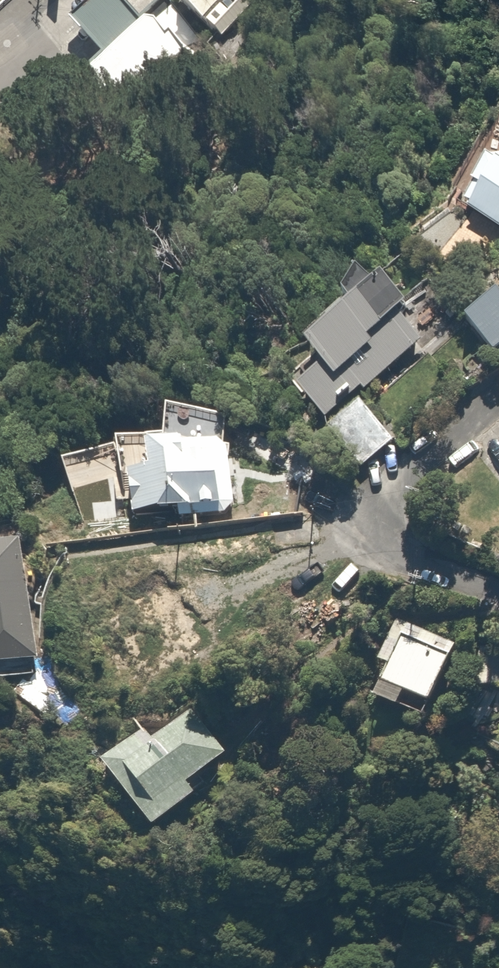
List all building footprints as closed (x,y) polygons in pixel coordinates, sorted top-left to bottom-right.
[(124,0),(92,0),(70,19),(102,57),(143,23),(124,0)] [(144,8),(194,53),(242,0),(151,0),(144,8)] [(485,143),(457,211),(498,228),(498,149),(485,143)] [(411,306),(376,265),(294,334),(310,352),(285,374),(320,416),(418,333),(402,314),(411,306)] [(491,286),(452,315),(483,357),(498,345),(498,296),(491,286)] [(397,435),(359,395),(324,429),(361,469),(397,435)] [(121,441),(124,512),(260,506),(257,458),(230,460),(229,435),(203,437),(201,411),(155,413),(157,439),(121,441)] [(481,457),(498,479),(498,441),(481,457)] [(37,661),(17,531),(0,533),(0,667),(37,661)] [(452,641),(395,618),(377,660),(383,662),(369,697),(395,708),(402,690),(428,701),(452,641)] [(477,652),(470,678),(498,685),(498,658),(477,652)] [(153,726),(146,716),(92,752),(141,824),(198,786),(192,777),(226,754),(191,701),(153,726)]
